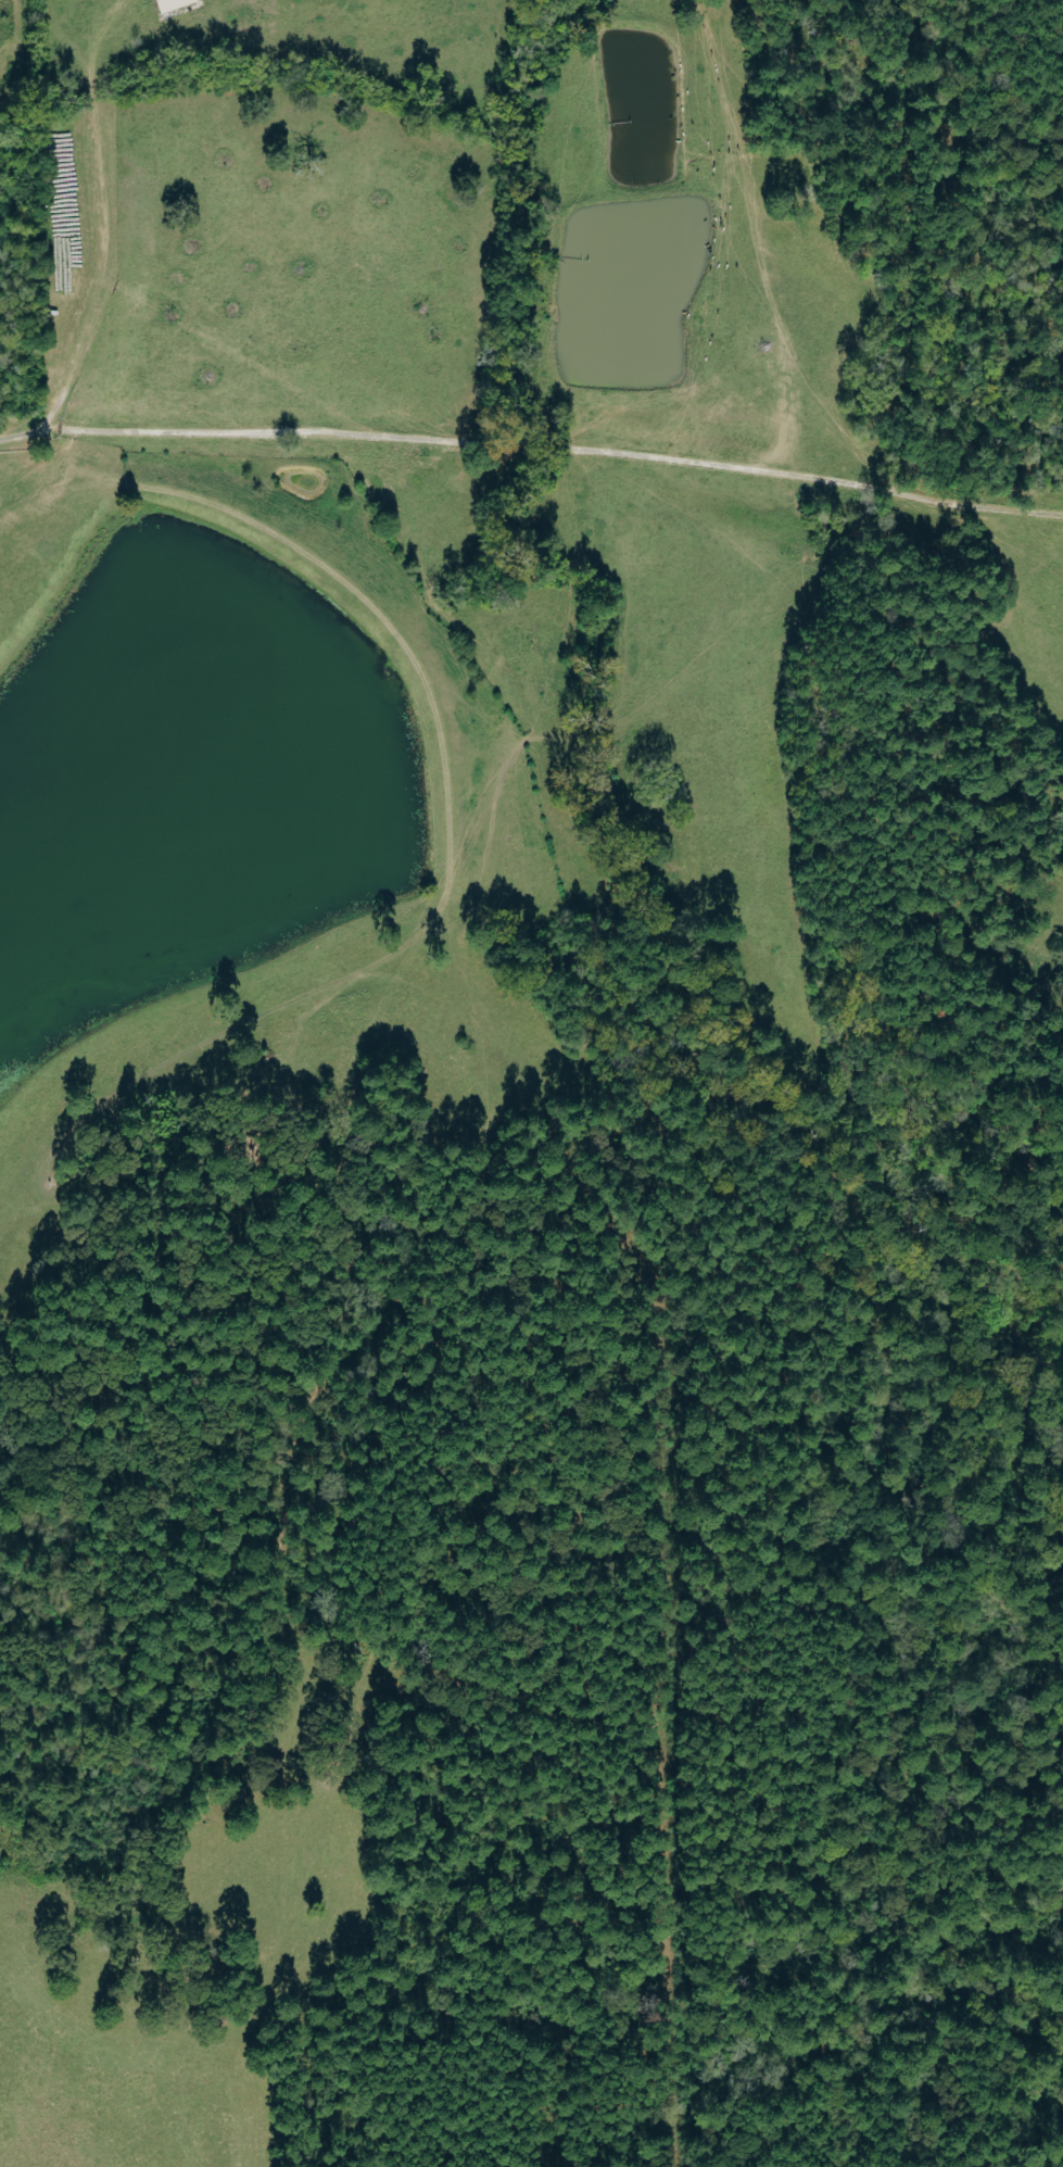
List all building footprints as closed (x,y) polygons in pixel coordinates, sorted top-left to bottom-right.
[(154,14),(192,2),(191,0),(150,0),(154,14)]
